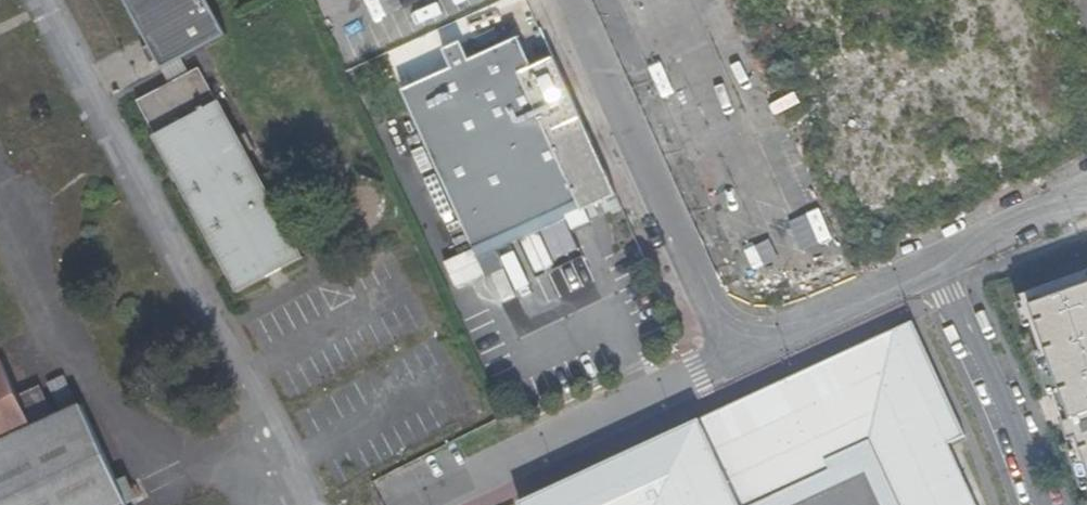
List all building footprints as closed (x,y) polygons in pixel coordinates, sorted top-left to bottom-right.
[(152,82),(244,33),(226,0),(107,0),(152,82)] [(450,65),(399,88),(471,246),(577,198),(581,208),(616,192),(553,53),(530,64),(516,35),(469,56),(461,39),(442,47),(450,65)] [(243,296),(262,285),(318,255),(233,98),(229,98),(211,65),(158,94),(141,104),(243,296)] [(581,208),(577,198),(471,246),(476,256),(581,208)] [(1021,296),(1024,303),(1032,326),(1041,352),(1055,394),(1066,423),(1063,424),(1069,442),(1072,441),(1075,452),(1086,485),(1086,274),(1021,296)] [(1018,305),(1026,328),(1032,326),(1024,303),(1018,305)] [(521,504),(522,504),(757,504),(831,471),(827,461),(870,442),(899,504),(974,504),(946,445),(966,436),(913,322),(842,355),(725,409),(602,466),(521,504)] [(1035,354),(1050,396),(1055,394),(1041,352),(1035,354)] [(82,405),(80,406),(62,415),(56,418),(41,386),(18,396),(0,358),(0,504),(129,504),(82,405)] [(48,384),(62,415),(80,406),(66,376),(48,384)] [(1075,452),(1070,454),(1083,491),(1086,490),(1086,485),(1075,452)]
